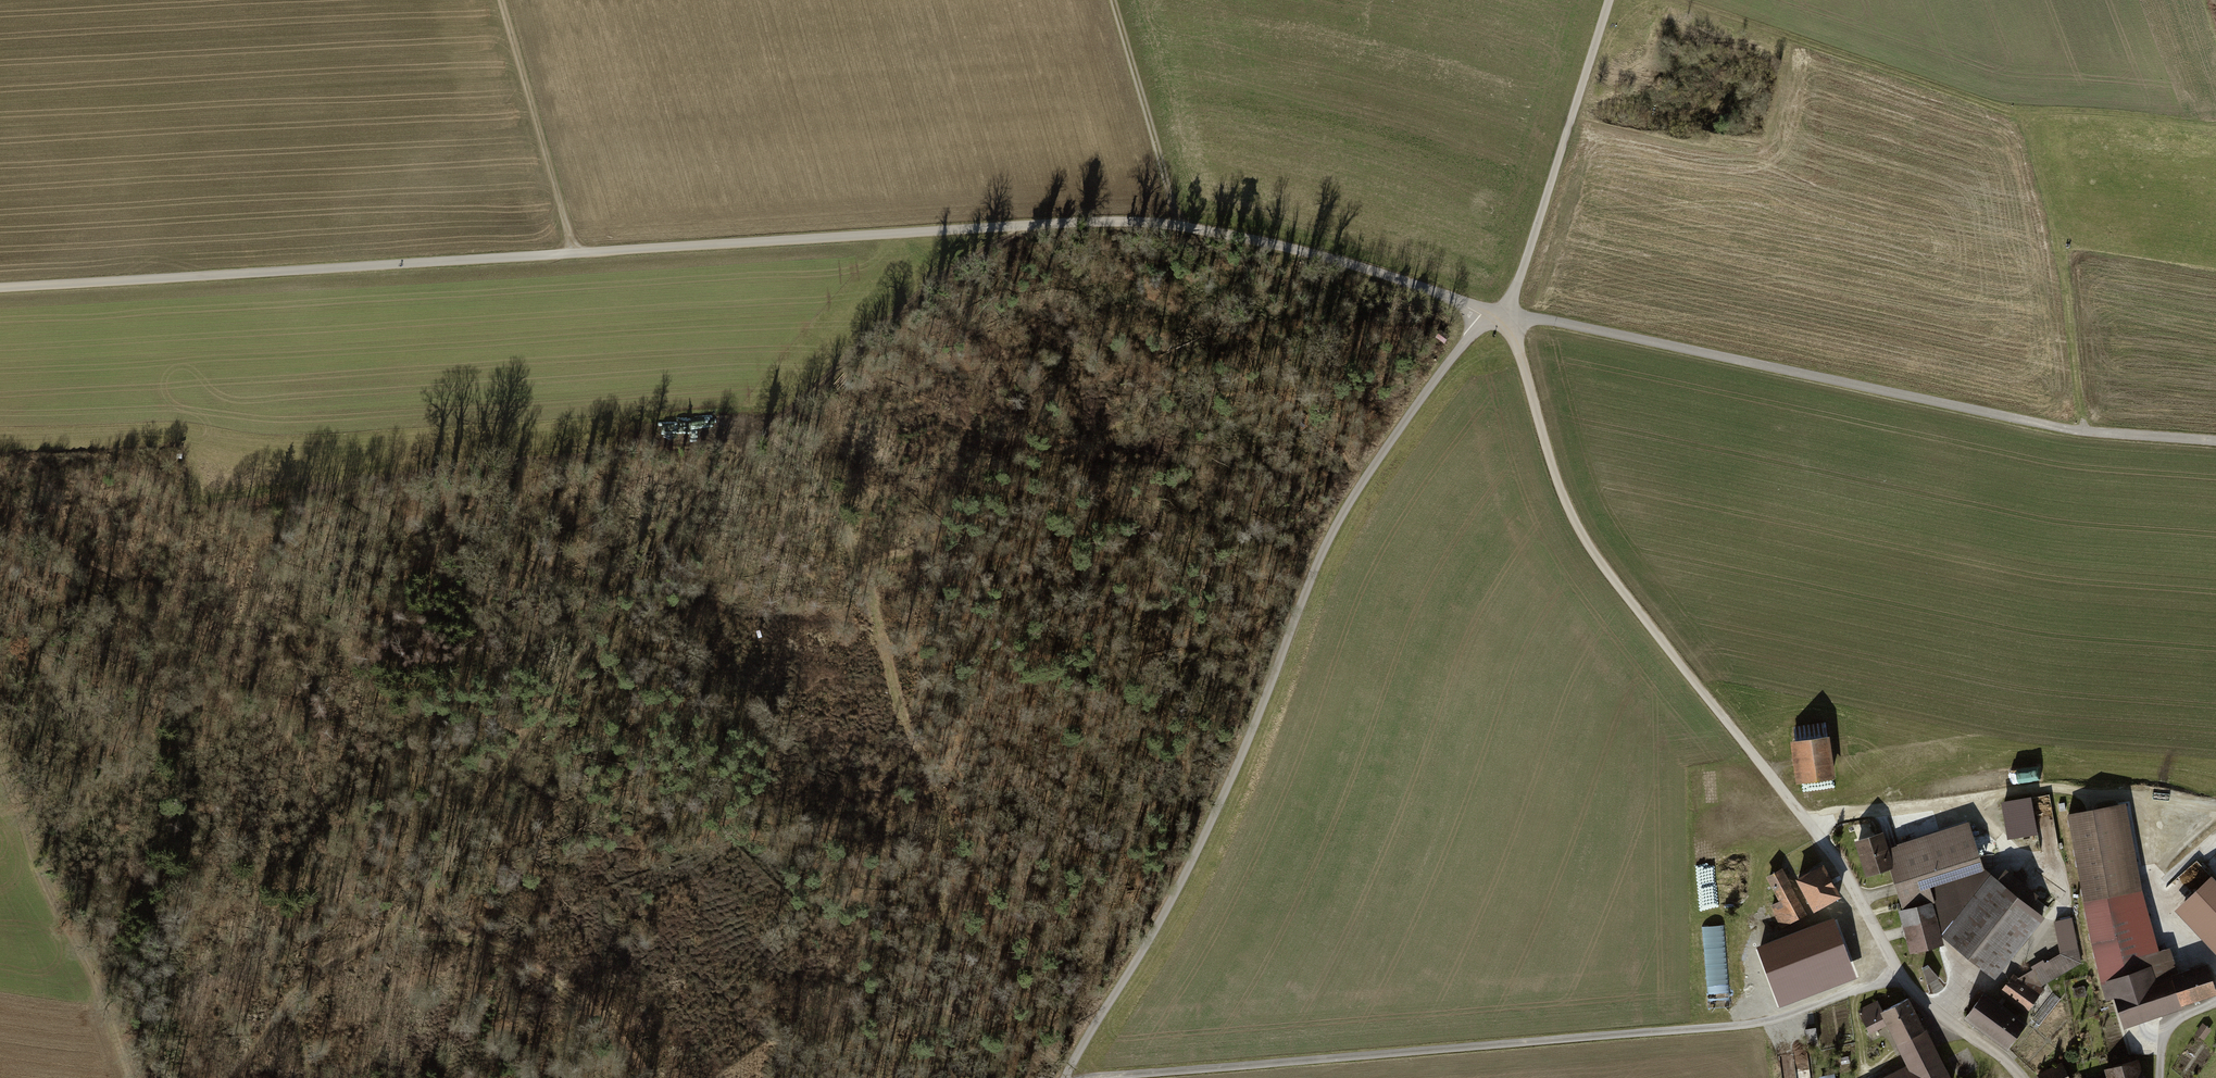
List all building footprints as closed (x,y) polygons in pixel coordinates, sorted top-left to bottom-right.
[(1438,329),(1433,337),(1443,344),(1448,336),(1438,329)] [(1796,784),(1833,781),(1829,738),(1792,741),(1796,784)] [(2051,794),(2029,798),(2041,858),(2062,854),(2051,794)] [(2155,961),(2125,804),(2060,817),(2091,974),(2155,961)] [(1963,822),(1890,849),(1910,904),(1926,899),(1983,878),(1963,822)] [(1885,835),(1854,839),(1860,878),(1890,874),(1885,835)] [(1810,913),(1840,896),(1821,861),(1791,878),(1810,913)] [(2184,874),(2191,882),(2198,876),(2205,884),(2212,877),(2198,861),(2184,874)] [(1936,937),(1992,981),(2038,916),(2047,922),(2067,894),(2038,874),(2030,885),(2004,867),(1992,884),(1983,878),(1936,937)] [(1807,915),(1783,870),(1767,878),(1780,901),(1771,906),(1782,928),(1807,915)] [(1926,899),(1927,905),(1936,937),(1983,878),(1926,899)] [(1734,901),(1745,901),(1744,887),(1733,887),(1734,901)] [(2195,894),(2172,917),(2215,962),(2215,916),(2195,894)] [(1927,905),(1897,913),(1908,955),(1939,947),(1936,937),(1927,905)] [(2076,915),(2051,920),(2057,953),(2036,968),(2052,992),(2087,969),(2076,915)] [(1855,978),(1833,920),(1758,949),(1780,1006),(1855,978)] [(1730,1007),(1725,925),(1704,926),(1709,1008),(1730,1007)] [(2104,998),(2115,1028),(2212,994),(2201,964),(2172,974),(2167,960),(2099,984),(2104,998)] [(1929,966),(1921,970),(1927,984),(1938,977),(1929,966)] [(2039,1000),(2010,979),(1995,999),(2024,1020),(2039,1000)] [(1960,1020),(2002,1050),(2024,1020),(1995,999),(1982,989),(1960,1020)] [(1907,998),(1881,1012),(1916,1077),(1948,1077),(1907,998)] [(1882,1025),(1873,1006),(1862,1012),(1871,1030),(1882,1025)] [(1806,1042),(1817,1040),(1816,1029),(1805,1030),(1806,1042)] [(2141,1067),(2138,1058),(2103,1070),(2106,1077),(2145,1077),(2141,1067)] [(2060,1065),(2037,1076),(2038,1077),(2067,1077),(2060,1065)] [(1910,1070),(1895,1077),(1915,1077),(1910,1070)]
